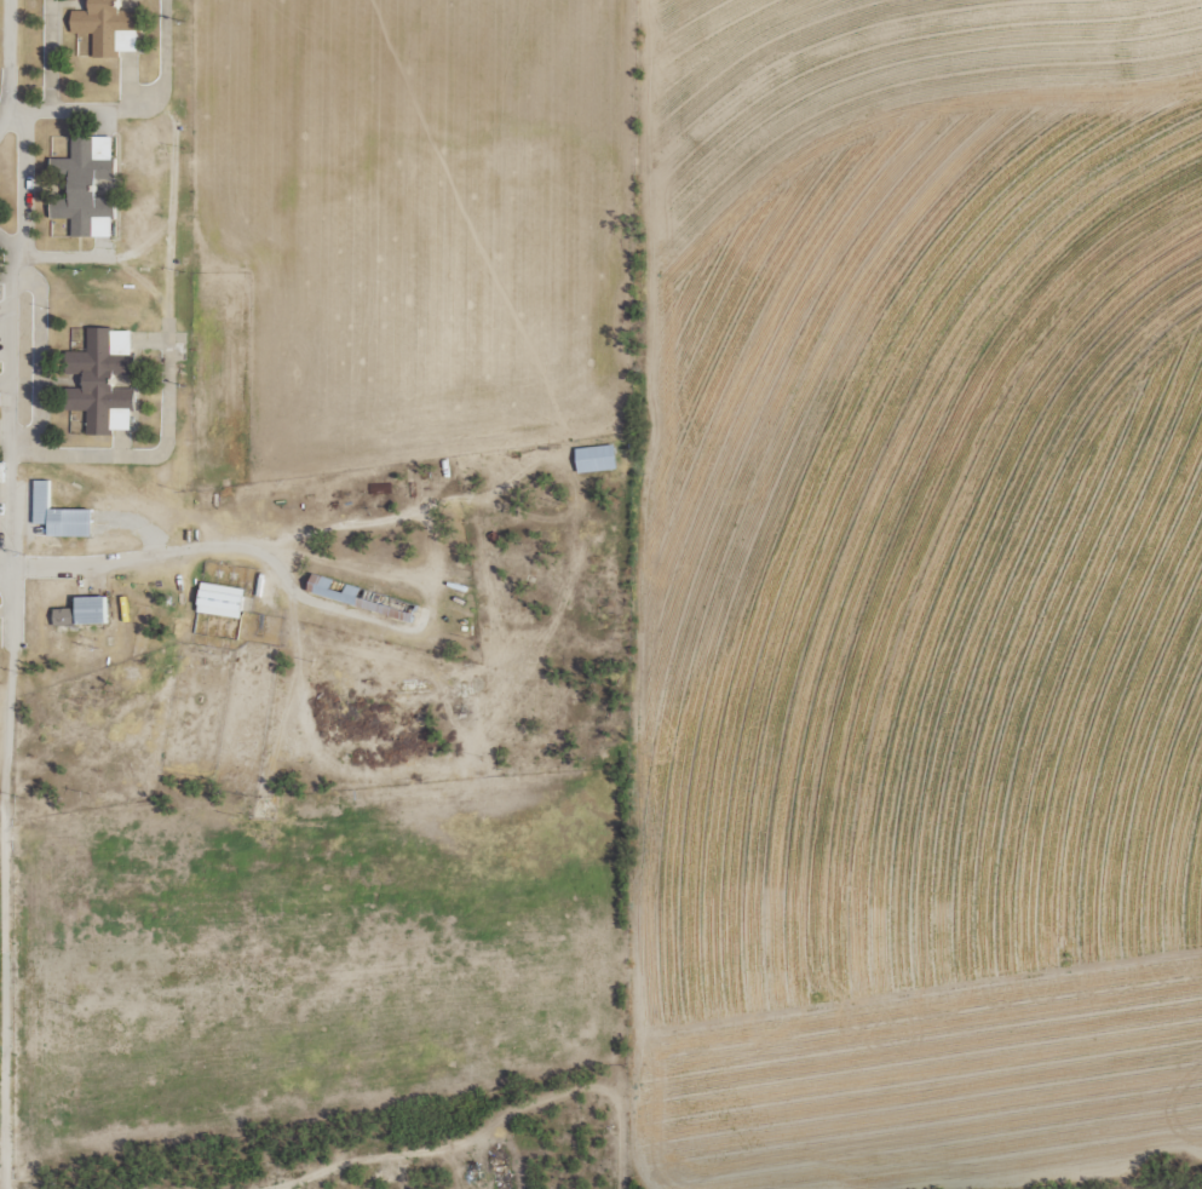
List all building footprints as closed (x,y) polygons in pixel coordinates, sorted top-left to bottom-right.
[(135,10),(117,10),(117,0),(88,0),(88,10),(70,10),(71,33),(92,32),(93,58),(118,56),(118,51),(137,50),(135,10)] [(112,236),(111,198),(94,198),(94,179),(112,179),(112,135),(71,136),(71,158),(50,158),(50,173),(67,172),(68,199),(48,199),(49,219),(71,218),(71,237),(112,236)] [(130,328),(86,329),(87,352),(65,352),(65,374),(82,374),(82,388),(65,388),(65,410),(86,410),(86,435),(111,434),(111,430),(132,429),(131,388),(111,388),(111,374),(131,374),(130,328)] [(577,474),(616,468),(612,443),(573,449),(577,474)] [(90,537),(91,509),(48,509),(49,481),(33,481),(32,523),(47,524),(46,536),(90,537)] [(305,591),(371,612),(374,604),(357,598),(360,589),(311,573),(305,591)] [(73,597),(74,608),(52,608),(53,625),(107,623),(105,596),(73,597)]
